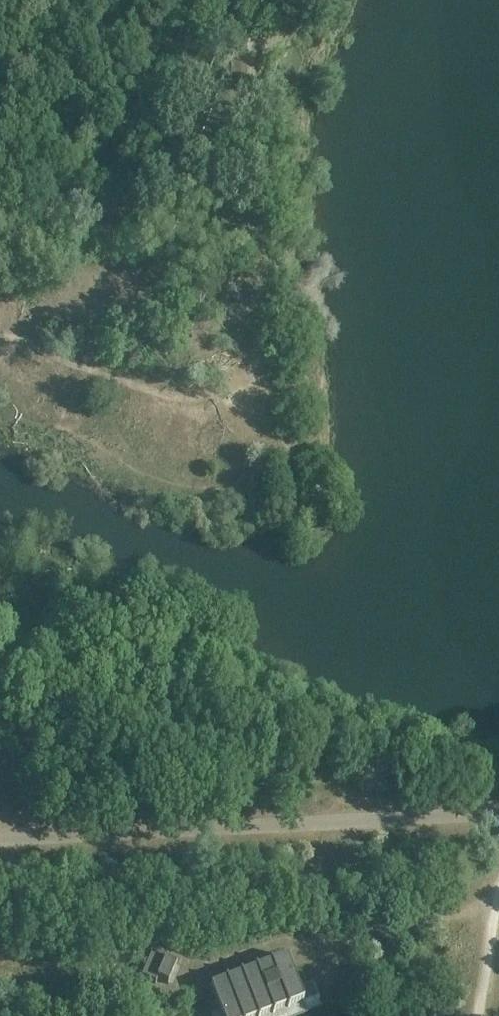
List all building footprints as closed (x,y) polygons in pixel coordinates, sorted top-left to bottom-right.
[(136,978),(149,985),(152,978),(162,984),(171,967),(161,961),(163,958),(150,951),(136,978)] [(222,1015),(262,1015),(305,1000),(299,984),(293,970),(287,956),(210,985),(222,1015)]
